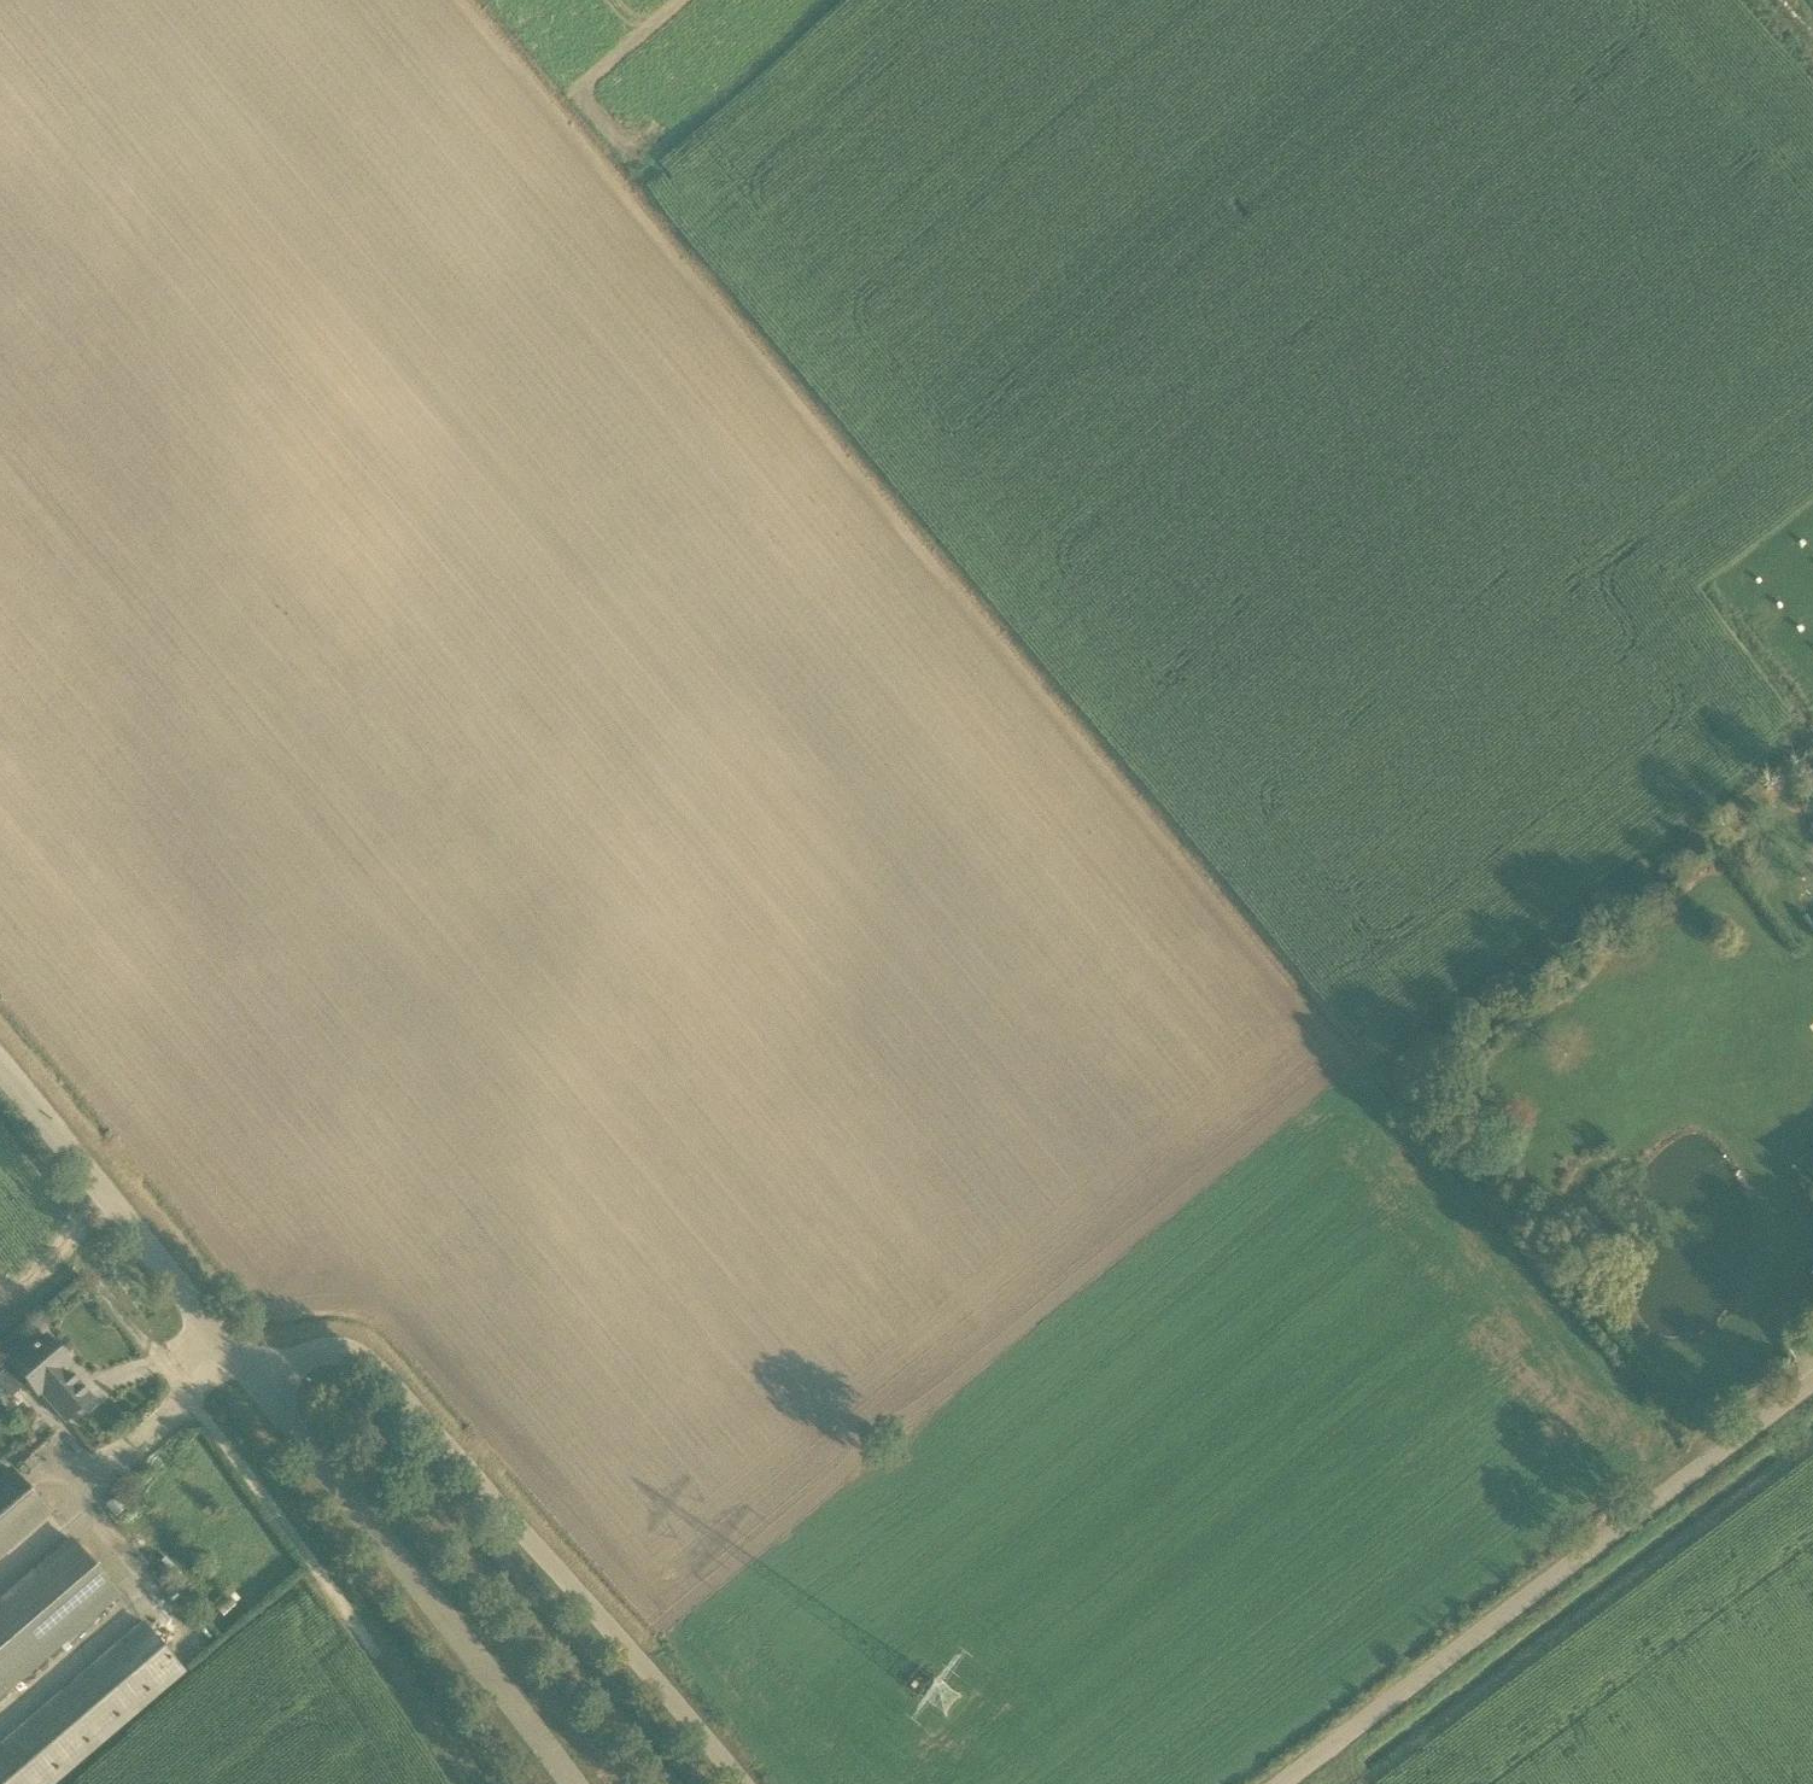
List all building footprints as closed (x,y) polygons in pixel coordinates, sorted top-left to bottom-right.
[(1801,1162),(1812,1177),(1812,1153),(1801,1162)] [(27,1384),(38,1397),(40,1394),(65,1423),(93,1400),(68,1371),(72,1367),(45,1336),(29,1350),(22,1342),(7,1355),(14,1363),(11,1366),(0,1375),(0,1385),(11,1398),(27,1384)] [(11,1470),(0,1480),(0,1556),(49,1514),(11,1470)] [(0,1600),(0,1699),(10,1690),(119,1596),(70,1540),(0,1600)] [(142,1624),(0,1746),(0,1783),(52,1783),(183,1672),(142,1624)]
